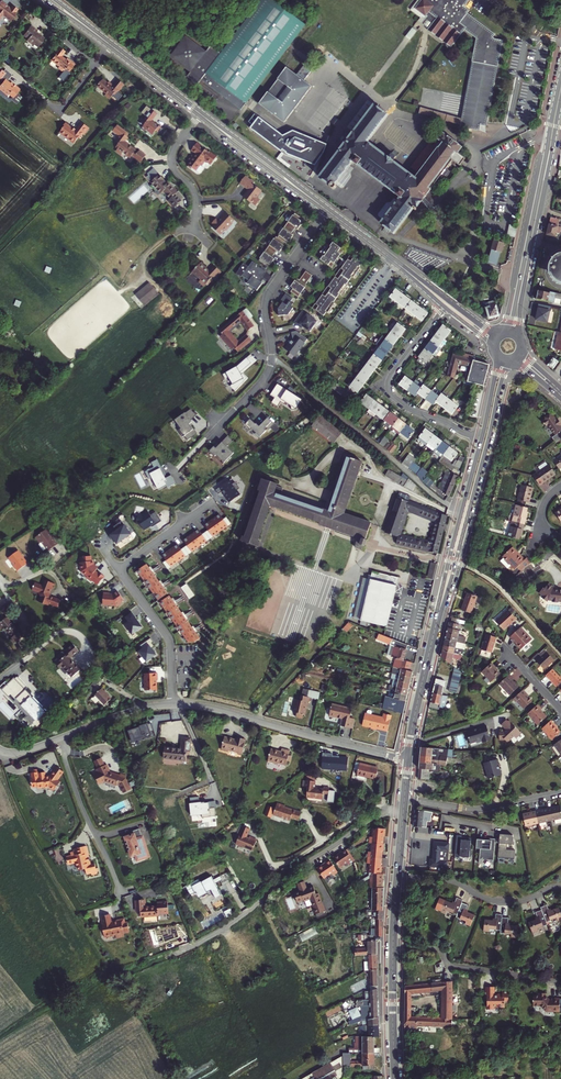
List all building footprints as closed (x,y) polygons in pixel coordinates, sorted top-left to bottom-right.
[(192,81),(197,85),(199,82),(201,80),(205,84),(239,111),(248,99),(251,95),(289,46),(305,25),(273,0),(261,0),(221,53),(211,45),(206,51),(186,35),(170,56),(191,72),(187,76),(192,80),(192,81)] [(10,22),(16,14),(16,13),(18,10),(12,5),(10,8),(10,9),(7,7),(7,6),(1,1),(0,2),(0,19),(3,16),(10,22)] [(426,17),(422,23),(425,25),(428,28),(432,23),(426,17)] [(38,48),(45,39),(39,34),(38,35),(35,33),(37,31),(31,26),(23,35),(28,39),(26,41),(33,46),(34,44),(38,48)] [(412,27),(406,36),(410,39),(417,30),(412,27)] [(65,52),(59,47),(55,53),(56,53),(51,60),(59,67),(58,68),(63,72),(65,70),(69,73),(75,65),(67,59),(66,60),(61,56),(65,52)] [(303,66),(296,76),(298,77),(303,81),(311,72),(303,66)] [(496,66),(486,120),(485,125),(480,124),(480,125),(486,126),(487,121),(498,66),(496,66)] [(286,68),(260,102),(271,111),(274,108),(278,112),(277,113),(283,118),(285,119),(295,108),(289,104),(296,95),(301,99),(310,89),(307,87),(301,82),(300,83),(295,80),(298,77),(296,76),(286,68)] [(0,70),(0,79),(3,82),(0,85),(0,90),(7,96),(8,95),(13,98),(12,99),(17,103),(21,97),(17,94),(20,89),(11,82),(10,83),(7,80),(11,75),(5,70),(3,72),(0,70)] [(300,83),(301,82),(307,87),(308,85),(303,81),(298,77),(295,80),(300,83)] [(115,95),(124,84),(118,79),(113,85),(111,83),(110,85),(108,83),(103,79),(97,86),(106,93),(105,95),(110,99),(114,94),(115,95)] [(289,104),(295,108),(301,99),(296,95),(289,104)] [(347,127),(354,132),(374,105),(367,100),(347,127)] [(375,106),(374,105),(354,132),(348,140),(345,139),(349,133),(346,130),(336,145),(339,147),(340,144),(343,147),(320,177),(330,185),(330,188),(332,189),(334,189),(336,187),(336,185),(341,189),(343,188),(352,178),(351,173),(354,169),(350,166),(353,162),(401,197),(398,201),(394,198),(391,202),(386,203),(378,214),(378,216),(383,220),(381,223),(383,225),(394,234),(413,209),(415,210),(422,201),(423,199),(424,197),(452,160),(459,166),(465,158),(457,153),(462,148),(455,142),(456,141),(453,139),(452,141),(443,133),(433,146),(435,147),(417,172),(413,177),(392,161),(396,157),(391,153),(388,158),(368,142),(388,115),(385,113),(385,110),(379,106),(379,104),(375,106)] [(462,117),(423,106),(421,115),(461,125),(462,117)] [(282,120),(283,118),(277,113),(278,112),(274,108),(271,111),(282,120)] [(141,128),(146,132),(147,131),(152,134),(155,130),(157,131),(160,127),(154,122),(152,124),(150,122),(152,120),(154,117),(148,112),(143,119),(142,118),(139,122),(143,125),(141,128)] [(268,125),(258,118),(250,129),(281,152),(282,150),(286,153),(285,154),(315,165),(323,153),(327,144),(292,131),(282,136),(268,125)] [(79,138),(88,127),(82,122),(76,130),(72,127),(71,128),(65,123),(62,127),(63,128),(59,133),(74,144),(79,138)] [(140,162),(145,155),(139,150),(137,153),(135,151),(136,150),(125,141),(128,137),(122,132),(116,141),(118,143),(116,146),(118,148),(116,150),(121,155),(123,152),(130,157),(132,155),(140,162)] [(435,147),(433,146),(428,142),(410,167),(417,172),(435,147)] [(208,162),(211,165),(217,157),(209,151),(209,152),(197,144),(192,151),(197,154),(195,158),(192,156),(189,160),(191,161),(188,165),(196,171),(201,165),(202,166),(205,162),(207,163),(208,162)] [(162,183),(164,182),(157,175),(155,177),(151,181),(153,183),(150,185),(153,187),(151,188),(156,193),(157,192),(158,192),(161,195),(162,195),(165,195),(167,196),(171,201),(175,197),(175,196),(178,193),(173,189),(175,186),(173,186),(172,184),(171,183),(169,183),(168,183),(168,184),(167,185),(165,185),(162,183)] [(246,191),(240,198),(249,206),(250,205),(253,208),(258,202),(255,199),(260,193),(251,186),(252,184),(249,182),(243,178),(238,185),(246,191)] [(260,258),(258,261),(267,267),(268,265),(270,262),(271,263),(274,259),(272,257),(277,250),(279,252),(282,248),(281,247),(283,245),(284,243),(286,243),(287,241),(289,239),(290,239),(293,235),(291,233),(295,227),(298,229),(301,224),(300,224),(302,221),(303,219),(295,213),(293,215),(285,225),(278,235),(279,235),(277,237),(276,236),(274,239),(274,238),(267,248),(260,258)] [(223,233),(230,226),(230,225),(232,222),(223,214),(218,219),(219,220),(216,223),(214,221),(210,225),(212,227),(210,229),(218,237),(223,233)] [(556,233),(559,234),(560,227),(558,226),(559,222),(560,222),(560,225),(560,220),(551,217),(547,235),(555,237),(556,233)] [(503,243),(494,240),(487,264),(496,266),(500,252),(501,252),(503,243)] [(334,263),(335,261),(339,256),(340,254),(341,254),(344,250),(333,242),(330,246),(328,245),(325,250),(321,254),(323,255),(320,259),(331,268),(334,263)] [(315,303),(312,307),(323,316),(326,312),(327,313),(334,303),(333,302),(339,294),(340,295),(347,285),(346,284),(352,276),(353,277),(360,267),(359,266),(362,263),(350,254),(347,259),(348,259),(346,261),(343,266),(341,268),(340,268),(334,276),(335,277),(333,279),(328,286),(328,285),(321,294),(322,294),(321,296),(317,301),(316,303),(315,303)] [(343,262),(341,265),(343,266),(346,261),(339,256),(335,261),(337,262),(339,259),(343,262)] [(560,258),(557,259),(555,260),(554,262),(553,265),(552,267),(552,270),(552,272),(552,275),(554,277),(555,279),(557,280),(559,282),(560,282),(560,257),(560,258)] [(242,276),(249,281),(247,284),(248,285),(249,284),(255,289),(255,290),(256,291),(262,283),(260,281),(263,277),(262,277),(266,272),(256,265),(257,265),(252,261),(248,267),(243,263),(239,269),(236,274),(238,276),(239,276),(241,277),(242,276)] [(211,269),(206,274),(205,275),(203,273),(204,272),(198,267),(190,275),(198,283),(196,285),(201,290),(203,288),(207,283),(210,280),(211,281),(217,274),(211,269)] [(293,288),(290,292),(298,297),(305,287),(306,284),(312,275),(306,271),(299,280),(298,278),(296,281),(294,283),(293,282),(290,287),(293,288)] [(458,281),(450,274),(442,285),(450,291),(458,281)] [(134,295),(145,306),(159,293),(149,282),(134,295)] [(502,288),(497,283),(494,287),(504,296),(505,291),(502,288)] [(390,296),(398,303),(404,295),(396,289),(390,296)] [(538,291),(536,299),(560,304),(560,300),(560,294),(556,293),(550,292),(549,293),(538,291)] [(282,303),(278,309),(279,316),(288,315),(293,308),(291,307),(293,304),(290,302),(293,299),(286,294),(280,302),(282,303)] [(398,303),(406,309),(412,301),(404,295),(398,303)] [(406,309),(414,315),(420,307),(412,301),(406,309)] [(485,303),(489,319),(499,316),(495,301),(485,303)] [(549,321),(550,305),(537,304),(535,320),(549,321)] [(428,313),(420,307),(414,315),(422,321),(428,313)] [(406,309),(404,312),(412,318),(414,315),(406,309)] [(310,332),(317,321),(303,310),(294,322),(299,326),(300,324),(310,332)] [(219,331),(224,335),(241,321),(248,331),(254,327),(248,319),(242,311),(234,317),(232,320),(223,328),(219,331)] [(392,332),(399,337),(405,328),(398,323),(392,332)] [(443,325),(437,333),(444,338),(450,330),(443,325)] [(292,332),(293,338),(286,349),(295,356),(308,338),(297,331),(292,332)] [(340,332),(335,336),(340,341),(344,337),(340,332)] [(386,339),(392,344),(399,337),(392,332),(386,339)] [(438,346),(444,338),(437,333),(431,341),(438,346)] [(232,346),(240,354),(253,342),(246,334),(232,346)] [(319,348),(332,356),(341,343),(333,337),(330,341),(325,338),(319,348)] [(380,348),(386,352),(392,344),(386,339),(380,348)] [(431,341),(425,349),(432,354),(435,356),(441,348),(438,346),(431,341)] [(458,353),(460,350),(453,345),(450,348),(458,353)] [(374,355),(381,360),(386,352),(380,348),(374,355)] [(426,362),(432,354),(425,349),(417,360),(425,366),(425,367),(428,363),(426,362)] [(464,357),(453,354),(452,357),(450,367),(447,376),(454,377),(458,364),(471,367),(467,381),(474,383),(484,386),(489,365),(487,364),(464,357)] [(368,363),(375,368),(381,360),(374,355),(368,363)] [(231,386),(235,390),(248,378),(243,373),(243,374),(241,372),(252,363),(247,358),(237,366),(224,374),(226,378),(229,377),(233,383),(231,386)] [(548,365),(553,369),(558,362),(553,358),(549,364),(548,365)] [(362,371),(369,376),(375,368),(368,363),(362,371)] [(356,379),(363,384),(369,376),(362,371),(356,379)] [(400,384),(408,390),(413,383),(405,377),(400,384)] [(357,392),(363,384),(356,379),(350,387),(357,392)] [(418,392),(423,385),(415,379),(413,383),(408,390),(416,396),(418,392)] [(418,392),(426,398),(431,391),(423,385),(418,392)] [(337,392),(341,394),(345,388),(342,386),(337,392)] [(286,403),(291,406),(292,410),(296,409),(302,400),(287,390),(285,392),(283,390),(282,392),(275,388),(270,395),(285,405),(286,403)] [(434,404),(437,401),(439,397),(442,394),(438,391),(435,394),(431,391),(426,398),(434,404)] [(444,407),(450,400),(442,394),(439,397),(437,401),(444,407)] [(369,407),(374,401),(366,395),(359,405),(367,411),(369,407)] [(458,406),(450,400),(444,407),(453,413),(458,406)] [(374,401),(369,407),(377,413),(382,407),(374,401)] [(385,419),(390,413),(382,407),(377,413),(385,419)] [(179,430),(183,436),(185,435),(185,436),(186,435),(189,439),(193,436),(191,432),(195,430),(190,423),(191,423),(190,421),(192,420),(191,419),(197,414),(191,408),(186,412),(185,412),(175,419),(182,428),(179,430)] [(391,427),(398,419),(390,413),(385,419),(383,421),(391,427)] [(556,435),(552,437),(556,442),(560,439),(560,422),(559,418),(557,419),(553,413),(551,414),(550,413),(545,417),(546,418),(543,420),(544,422),(545,424),(547,426),(549,424),(556,435)] [(256,423),(248,415),(244,419),(247,422),(246,424),(252,429),(253,428),(257,432),(256,433),(260,437),(267,430),(265,428),(267,427),(270,429),(275,424),(269,417),(260,426),(257,423),(256,423)] [(302,427),(308,422),(311,420),(309,416),(304,419),(299,423),(302,427)] [(398,419),(391,427),(399,434),(406,425),(398,419)] [(414,431),(406,425),(399,434),(407,440),(414,431)] [(433,435),(425,429),(420,436),(428,442),(433,435)] [(426,445),(434,451),(441,441),(433,435),(428,442),(426,445)] [(385,436),(381,443),(385,445),(389,439),(385,436)] [(224,440),(217,447),(215,445),(210,449),(215,454),(216,453),(225,461),(226,460),(227,461),(232,456),(230,455),(234,451),(228,445),(229,444),(224,440)] [(441,458),(444,454),(449,447),(441,441),(434,451),(433,452),(441,458)] [(388,450),(391,453),(397,446),(393,443),(388,450)] [(449,447),(444,454),(452,460),(457,453),(449,447)] [(402,462),(409,468),(411,465),(412,463),(413,462),(415,460),(408,454),(402,462)] [(458,460),(456,459),(452,464),(455,466),(460,468),(464,457),(460,455),(458,460)] [(258,541),(270,504),(271,502),(277,504),(277,507),(320,522),(319,524),(324,525),(325,523),(334,526),(333,529),(358,537),(356,543),(355,547),(362,549),(363,546),(365,540),(369,528),(371,523),(344,513),(361,461),(347,456),(329,510),(281,494),(283,488),(276,485),(277,483),(263,478),(259,490),(261,491),(245,536),(243,536),(241,541),(258,547),(260,541),(258,541)] [(167,488),(176,484),(171,475),(165,478),(161,470),(163,470),(157,459),(151,463),(154,467),(150,469),(149,469),(147,470),(147,471),(145,472),(149,479),(152,478),(159,490),(166,486),(167,488)] [(411,465),(409,468),(417,473),(421,468),(413,462),(412,463),(411,465)] [(532,476),(539,486),(556,474),(549,464),(548,465),(545,467),(543,464),(538,467),(541,470),(532,476)] [(421,468),(417,473),(421,477),(425,472),(421,468)] [(394,481),(397,482),(400,484),(403,486),(404,486),(407,480),(404,478),(401,477),(398,475),(395,473),(392,471),(389,469),(385,475),(388,477),(391,479),(394,481)] [(454,485),(458,476),(450,472),(448,471),(446,473),(445,473),(443,479),(454,485)] [(407,480),(404,486),(412,491),(416,485),(408,478),(407,480)] [(432,484),(426,478),(423,481),(430,487),(432,484)] [(454,485),(443,479),(439,488),(442,490),(442,491),(443,492),(449,496),(454,485)] [(231,480),(215,487),(218,493),(223,491),(228,501),(241,495),(235,482),(232,483),(231,480)] [(533,488),(522,485),(518,499),(521,500),(527,502),(529,503),(533,488)] [(446,515),(438,513),(408,501),(410,496),(399,492),(385,533),(396,536),(396,537),(398,538),(397,543),(437,553),(446,515)] [(516,505),(514,516),(512,521),(515,522),(525,524),(528,513),(527,513),(528,508),(516,505)] [(412,510),(411,512),(427,519),(428,517),(412,510)] [(139,514),(137,522),(140,523),(144,529),(150,526),(149,526),(151,524),(153,527),(153,526),(162,521),(156,511),(151,514),(149,511),(143,515),(139,514)] [(164,562),(168,569),(172,567),(171,566),(186,555),(187,556),(193,552),(193,551),(208,540),(208,541),(214,536),(229,525),(229,526),(232,523),(227,517),(224,519),(221,514),(206,525),(209,530),(203,534),(199,529),(185,540),(188,545),(182,549),(178,544),(163,555),(167,560),(164,562)] [(117,530),(111,534),(118,544),(132,533),(123,520),(114,526),(117,530)] [(522,535),(525,524),(515,522),(512,521),(511,526),(508,537),(520,540),(521,535),(522,535)] [(48,528),(36,536),(41,542),(43,541),(49,550),(58,544),(48,528)] [(512,547),(511,548),(519,556),(520,555),(512,547)] [(525,568),(532,563),(527,558),(525,560),(520,555),(519,556),(511,548),(502,556),(503,557),(500,560),(508,568),(511,565),(515,569),(517,567),(521,571),(525,568)] [(555,554),(551,549),(536,561),(539,566),(551,557),(555,554)] [(435,579),(438,564),(432,562),(428,578),(435,579)] [(138,571),(159,600),(168,593),(148,564),(138,571)] [(386,627),(397,585),(396,585),(397,583),(399,577),(372,571),(371,576),(371,577),(371,579),(370,579),(368,587),(362,612),(361,620),(386,627)] [(55,584),(45,580),(43,585),(36,582),(34,585),(33,586),(34,586),(33,589),(39,592),(41,596),(42,597),(40,600),(44,602),(44,603),(49,605),(50,603),(51,602),(52,602),(51,604),(58,607),(61,599),(54,596),(54,597),(51,597),(50,592),(51,589),(53,590),(55,584)] [(187,583),(181,587),(190,598),(195,594),(187,583)] [(549,583),(544,589),(543,588),(540,592),(540,594),(543,596),(541,597),(547,602),(548,600),(552,601),(553,602),(556,603),(558,602),(558,599),(560,600),(560,590),(558,590),(558,591),(554,590),(555,589),(553,589),(554,587),(549,583)] [(362,612),(368,587),(364,586),(358,611),(362,612)] [(103,604),(117,605),(117,606),(122,603),(121,602),(124,600),(118,591),(113,594),(110,594),(110,593),(104,592),(103,604)] [(467,593),(461,609),(471,613),(477,596),(467,593)] [(200,638),(202,636),(199,633),(197,634),(170,595),(160,602),(188,642),(196,641),(200,638)] [(503,616),(496,622),(504,630),(511,624),(517,619),(508,609),(502,615),(503,616)] [(238,610),(227,616),(229,620),(240,614),(238,610)] [(125,625),(128,630),(129,629),(133,634),(137,630),(138,631),(143,627),(140,623),(139,623),(137,621),(138,621),(136,618),(136,617),(133,613),(127,617),(130,621),(125,625)] [(7,617),(1,621),(1,620),(0,620),(0,627),(2,629),(4,627),(12,637),(10,638),(14,643),(23,636),(7,617)] [(350,621),(344,627),(348,631),(354,625),(350,621)] [(459,624),(449,622),(449,623),(446,634),(463,638),(465,638),(467,632),(458,630),(459,624)] [(29,631),(33,637),(41,630),(37,625),(29,631)] [(521,627),(510,637),(515,642),(516,641),(519,644),(517,645),(521,650),(532,639),(521,627)] [(396,640),(381,634),(378,640),(391,645),(393,646),(394,646),(392,656),(391,657),(395,658),(393,667),(397,668),(409,671),(411,662),(408,661),(404,661),(404,659),(406,650),(406,649),(407,645),(401,642),(396,640)] [(463,638),(446,634),(445,640),(456,642),(457,639),(462,640),(461,643),(464,644),(465,640),(462,640),(463,638)] [(496,638),(487,635),(484,644),(482,650),(491,653),(496,638)] [(138,653),(142,657),(143,656),(147,661),(152,658),(157,655),(154,650),(153,651),(152,649),(155,646),(152,643),(154,642),(151,638),(141,645),(143,649),(138,653)] [(445,640),(444,645),(462,650),(464,644),(461,643),(456,642),(445,640)] [(60,660),(56,664),(66,675),(68,673),(72,677),(80,670),(70,658),(78,650),(73,644),(66,650),(68,653),(66,655),(63,652),(57,657),(60,660)] [(462,650),(444,645),(442,651),(459,655),(459,652),(463,653),(464,650),(462,650)] [(554,660),(544,649),(538,654),(541,657),(537,661),(544,669),(554,660)] [(459,655),(442,651),(441,657),(451,664),(453,658),(461,660),(462,658),(462,656),(461,655),(459,655)] [(492,663),(482,672),(491,682),(500,674),(494,667),(495,666),(492,663)] [(457,692),(461,672),(455,667),(449,690),(457,692)] [(393,671),(392,673),(411,678),(413,671),(409,671),(397,668),(397,669),(393,669),(393,671)] [(552,669),(546,675),(549,679),(549,678),(557,687),(560,683),(560,678),(560,677),(559,677),(552,669)] [(146,691),(157,690),(157,683),(156,682),(156,679),(158,679),(158,673),(145,674),(145,683),(146,691)] [(391,679),(394,680),(410,683),(411,678),(392,673),(391,679)] [(1,688),(25,715),(22,718),(20,716),(18,717),(27,728),(45,712),(24,688),(27,685),(17,674),(1,688)] [(509,675),(499,684),(510,695),(519,687),(512,679),(513,678),(510,674),(509,675)] [(99,682),(97,679),(89,687),(92,689),(99,682)] [(435,683),(433,693),(442,695),(444,689),(445,689),(445,687),(446,681),(436,679),(435,683)] [(394,680),(393,685),(409,689),(410,683),(394,680)] [(396,690),(395,692),(407,695),(409,689),(393,685),(390,684),(388,690),(392,691),(392,689),(396,690)] [(112,698),(102,688),(95,694),(104,705),(112,698)] [(524,690),(515,698),(517,701),(518,700),(525,708),(533,701),(527,693),(524,690)] [(403,713),(407,695),(395,692),(393,692),(392,691),(389,691),(388,697),(385,696),(383,708),(403,713)] [(433,693),(429,707),(439,709),(439,708),(445,709),(448,696),(442,695),(433,693)] [(301,700),(297,700),(297,702),(296,702),(294,707),(295,707),(294,713),(298,713),(297,717),(303,719),(304,715),(305,715),(307,705),(308,705),(309,705),(311,697),(302,695),(301,700)] [(355,729),(357,720),(351,718),(353,709),(334,705),(331,716),(344,719),(343,726),(355,729)] [(541,709),(538,705),(528,713),(535,721),(538,725),(547,717),(540,710),(541,709)] [(374,728),(379,729),(390,731),(393,715),(385,714),(385,717),(367,714),(364,726),(374,728)] [(508,721),(507,719),(501,724),(506,729),(506,730),(505,731),(504,731),(499,731),(500,740),(505,740),(508,742),(514,736),(516,738),(522,733),(509,720),(508,721)] [(551,720),(542,728),(551,737),(550,738),(554,742),(560,736),(560,733),(557,729),(558,728),(551,720)] [(130,742),(154,736),(151,723),(127,728),(130,742)] [(474,730),(467,732),(471,743),(476,742),(477,743),(483,741),(483,742),(491,740),(487,726),(477,729),(477,730),(474,731),(474,730)] [(221,750),(228,752),(229,750),(238,752),(238,754),(241,755),(245,740),(236,737),(236,741),(224,738),(221,750)] [(181,748),(164,747),(163,757),(185,760),(186,752),(189,752),(191,739),(182,738),(181,748)] [(441,749),(421,747),(420,755),(440,757),(440,756),(448,757),(448,753),(449,753),(449,750),(441,749)] [(268,761),(273,763),(273,762),(278,763),(286,765),(287,760),(291,761),(292,756),(288,755),(290,751),(282,749),(281,751),(271,749),(268,761)] [(332,754),(323,753),(321,768),(347,771),(348,758),(339,757),(339,758),(337,758),(337,757),(332,756),(332,754)] [(433,763),(446,766),(448,758),(448,757),(440,756),(440,757),(420,755),(420,762),(433,763)] [(123,793),(131,789),(126,778),(127,775),(121,773),(120,776),(110,773),(108,770),(110,770),(108,767),(106,768),(104,765),(105,765),(101,757),(100,758),(99,756),(96,757),(96,758),(97,759),(96,760),(94,761),(98,768),(96,769),(97,773),(95,774),(99,783),(104,781),(117,785),(117,784),(120,785),(123,793)] [(497,759),(485,763),(486,768),(486,769),(486,772),(488,774),(489,779),(501,776),(499,769),(498,769),(498,767),(499,766),(497,759)] [(360,762),(358,770),(357,774),(375,779),(378,768),(369,766),(370,765),(360,762)] [(462,772),(463,768),(446,766),(433,763),(420,762),(419,769),(430,770),(433,770),(437,770),(437,772),(442,773),(443,768),(447,769),(462,772)] [(45,786),(49,785),(50,785),(54,788),(60,780),(57,778),(63,770),(57,765),(51,772),(49,774),(45,774),(45,770),(38,771),(39,776),(36,776),(37,780),(36,780),(37,782),(38,785),(44,783),(45,786)] [(430,770),(419,769),(418,779),(427,780),(430,780),(430,770)] [(308,787),(307,797),(323,798),(323,793),(329,794),(329,787),(323,787),(323,789),(314,788),(315,781),(306,780),(305,787),(308,787)] [(285,805),(277,803),(274,813),(280,816),(280,817),(290,820),(291,817),(298,820),(301,812),(293,810),(284,807),(285,805)] [(201,804),(189,805),(191,818),(202,817),(202,819),(215,818),(214,809),(209,810),(208,804),(201,805),(201,804)] [(550,821),(560,819),(560,809),(560,806),(548,809),(550,821)] [(535,811),(538,824),(550,821),(548,809),(535,811)] [(428,812),(416,810),(414,826),(422,827),(423,818),(427,819),(428,812)] [(535,811),(523,814),(525,826),(538,824),(535,811)] [(250,829),(241,825),(238,834),(239,835),(236,844),(252,850),(256,840),(249,837),(249,838),(246,837),(250,829)] [(370,864),(369,876),(370,875),(373,874),(381,874),(381,866),(380,866),(381,863),(381,859),(382,855),(382,851),(383,851),(384,843),(383,843),(383,840),(383,836),(384,836),(385,828),(376,827),(376,829),(373,828),(372,837),(370,836),(369,842),(372,843),(371,852),(368,851),(368,857),(367,863),(370,864)] [(144,841),(140,828),(133,831),(134,834),(125,838),(128,847),(129,846),(132,856),(136,854),(138,860),(149,856),(145,844),(143,845),(142,842),(144,841)] [(513,835),(500,834),(498,857),(515,859),(515,850),(507,849),(507,844),(515,845),(513,835)] [(465,837),(465,840),(461,839),(462,835),(457,835),(455,855),(471,856),(472,849),(470,849),(471,838),(465,837)] [(495,860),(496,839),(477,838),(475,860),(481,860),(481,859),(495,860)] [(431,859),(430,872),(446,872),(449,843),(435,842),(433,860),(431,859)] [(64,863),(64,866),(72,864),(73,868),(74,868),(75,872),(81,871),(83,876),(87,875),(88,877),(93,875),(93,874),(95,873),(94,870),(92,870),(91,865),(87,866),(84,855),(80,856),(78,848),(69,850),(70,854),(67,855),(67,857),(63,858),(63,861),(63,863),(64,863)] [(339,854),(333,858),(340,868),(347,863),(348,865),(353,861),(349,855),(346,850),(342,852),(339,854)] [(323,865),(317,869),(324,879),(326,883),(328,882),(328,880),(331,878),(332,879),(334,878),(333,876),(338,872),(333,866),(330,861),(326,863),(323,865)] [(369,887),(372,887),(383,887),(383,880),(382,880),(383,874),(381,874),(373,874),(370,875),(369,887)] [(199,879),(186,886),(191,895),(196,892),(197,895),(198,894),(199,897),(207,892),(209,896),(219,891),(213,878),(205,882),(204,880),(201,882),(199,879)] [(298,883),(300,890),(301,890),(301,891),(307,888),(308,887),(305,880),(298,883)] [(313,905),(316,914),(326,910),(323,901),(322,902),(319,892),(317,893),(314,885),(308,887),(307,888),(301,891),(301,890),(300,890),(295,892),(297,899),(298,901),(304,899),(305,900),(310,898),(311,898),(313,905)] [(372,910),(383,910),(383,887),(372,887),(372,910)] [(452,903),(445,900),(443,905),(437,903),(435,909),(445,913),(446,910),(453,913),(457,915),(462,903),(463,900),(457,898),(455,902),(454,904),(452,903)] [(136,900),(136,912),(141,911),(141,917),(145,916),(151,916),(169,914),(168,902),(157,903),(157,907),(144,908),(144,900),(136,900)] [(475,915),(467,912),(465,911),(466,909),(468,905),(462,903),(457,915),(456,917),(460,919),(461,919),(466,921),(465,924),(471,926),(475,915)] [(546,922),(551,921),(551,920),(557,917),(558,920),(560,919),(560,913),(559,907),(551,910),(549,911),(549,909),(547,905),(541,907),(542,910),(546,922)] [(366,919),(371,919),(382,919),(383,910),(372,910),(366,910),(366,919)] [(538,919),(536,920),(529,922),(533,933),(538,931),(537,929),(543,926),(547,925),(546,922),(542,910),(536,912),(537,917),(538,919)] [(495,921),(493,920),(485,919),(483,931),(489,932),(489,928),(496,929),(496,930),(500,930),(502,917),(502,914),(496,914),(495,919),(495,921)] [(500,930),(500,933),(505,933),(512,934),(511,937),(517,938),(518,926),(510,925),(508,925),(508,922),(509,918),(502,917),(500,930)] [(110,921),(102,922),(102,924),(102,926),(100,926),(101,932),(103,931),(104,937),(109,936),(115,934),(116,938),(124,936),(123,933),(129,932),(127,922),(124,923),(123,919),(117,920),(117,921),(116,921),(113,922),(111,922),(110,921)] [(371,919),(371,925),(376,925),(376,928),(382,929),(382,919),(371,919)] [(371,925),(371,935),(376,936),(382,936),(382,929),(376,928),(376,925),(371,925)] [(355,956),(367,955),(377,955),(376,940),(368,940),(368,948),(354,949),(355,956)] [(377,955),(367,955),(368,970),(377,969),(377,955)] [(362,980),(363,991),(365,990),(376,987),(376,986),(377,986),(377,969),(368,970),(369,980),(362,980)] [(411,999),(411,993),(442,990),(447,989),(447,994),(452,995),(452,981),(405,986),(405,988),(405,1002),(411,1002),(411,999)] [(494,987),(485,987),(485,991),(485,999),(487,999),(487,1006),(487,1010),(493,1010),(494,1008),(494,1007),(498,1007),(499,1008),(505,1008),(505,1002),(505,1001),(508,1001),(508,992),(502,992),(502,994),(497,994),(497,996),(494,996),(494,987)] [(365,992),(365,999),(378,999),(377,988),(365,992)] [(442,995),(442,1000),(442,1018),(411,1016),(411,1007),(411,1002),(405,1002),(405,1007),(405,1024),(452,1026),(452,1024),(452,1019),(452,1007),(452,1001),(452,995),(447,994),(447,989),(442,990),(442,995)] [(534,1001),(534,1005),(541,1005),(546,1010),(547,1010),(549,1011),(552,1011),(553,1010),(556,1010),(556,1011),(560,1011),(560,998),(552,998),(552,999),(550,999),(548,997),(547,998),(546,996),(545,995),(545,993),(540,993),(540,994),(533,994),(533,999),(533,1001),(534,1001)] [(365,999),(356,1000),(356,1006),(365,1006),(365,1012),(366,1015),(363,1016),(364,1020),(368,1019),(378,1017),(378,1007),(378,999),(365,999)] [(363,1022),(363,1025),(378,1024),(378,1017),(368,1019),(368,1021),(363,1022)] [(348,1027),(351,1025),(360,1022),(358,1018),(346,1022),(348,1027)] [(351,1052),(362,1053),(374,1053),(374,1048),(374,1036),(364,1036),(362,1036),(356,1036),(356,1043),(355,1043),(355,1048),(349,1048),(349,1052),(351,1052)] [(343,1055),(343,1065),(351,1066),(363,1065),(363,1069),(375,1069),(375,1056),(380,1056),(380,1053),(374,1053),(362,1053),(362,1061),(351,1061),(351,1052),(349,1052),(343,1052),(343,1055)] [(343,1055),(312,1073),(313,1075),(306,1078),(305,1077),(301,1078),(338,1078),(343,1076),(343,1065),(343,1055)]
